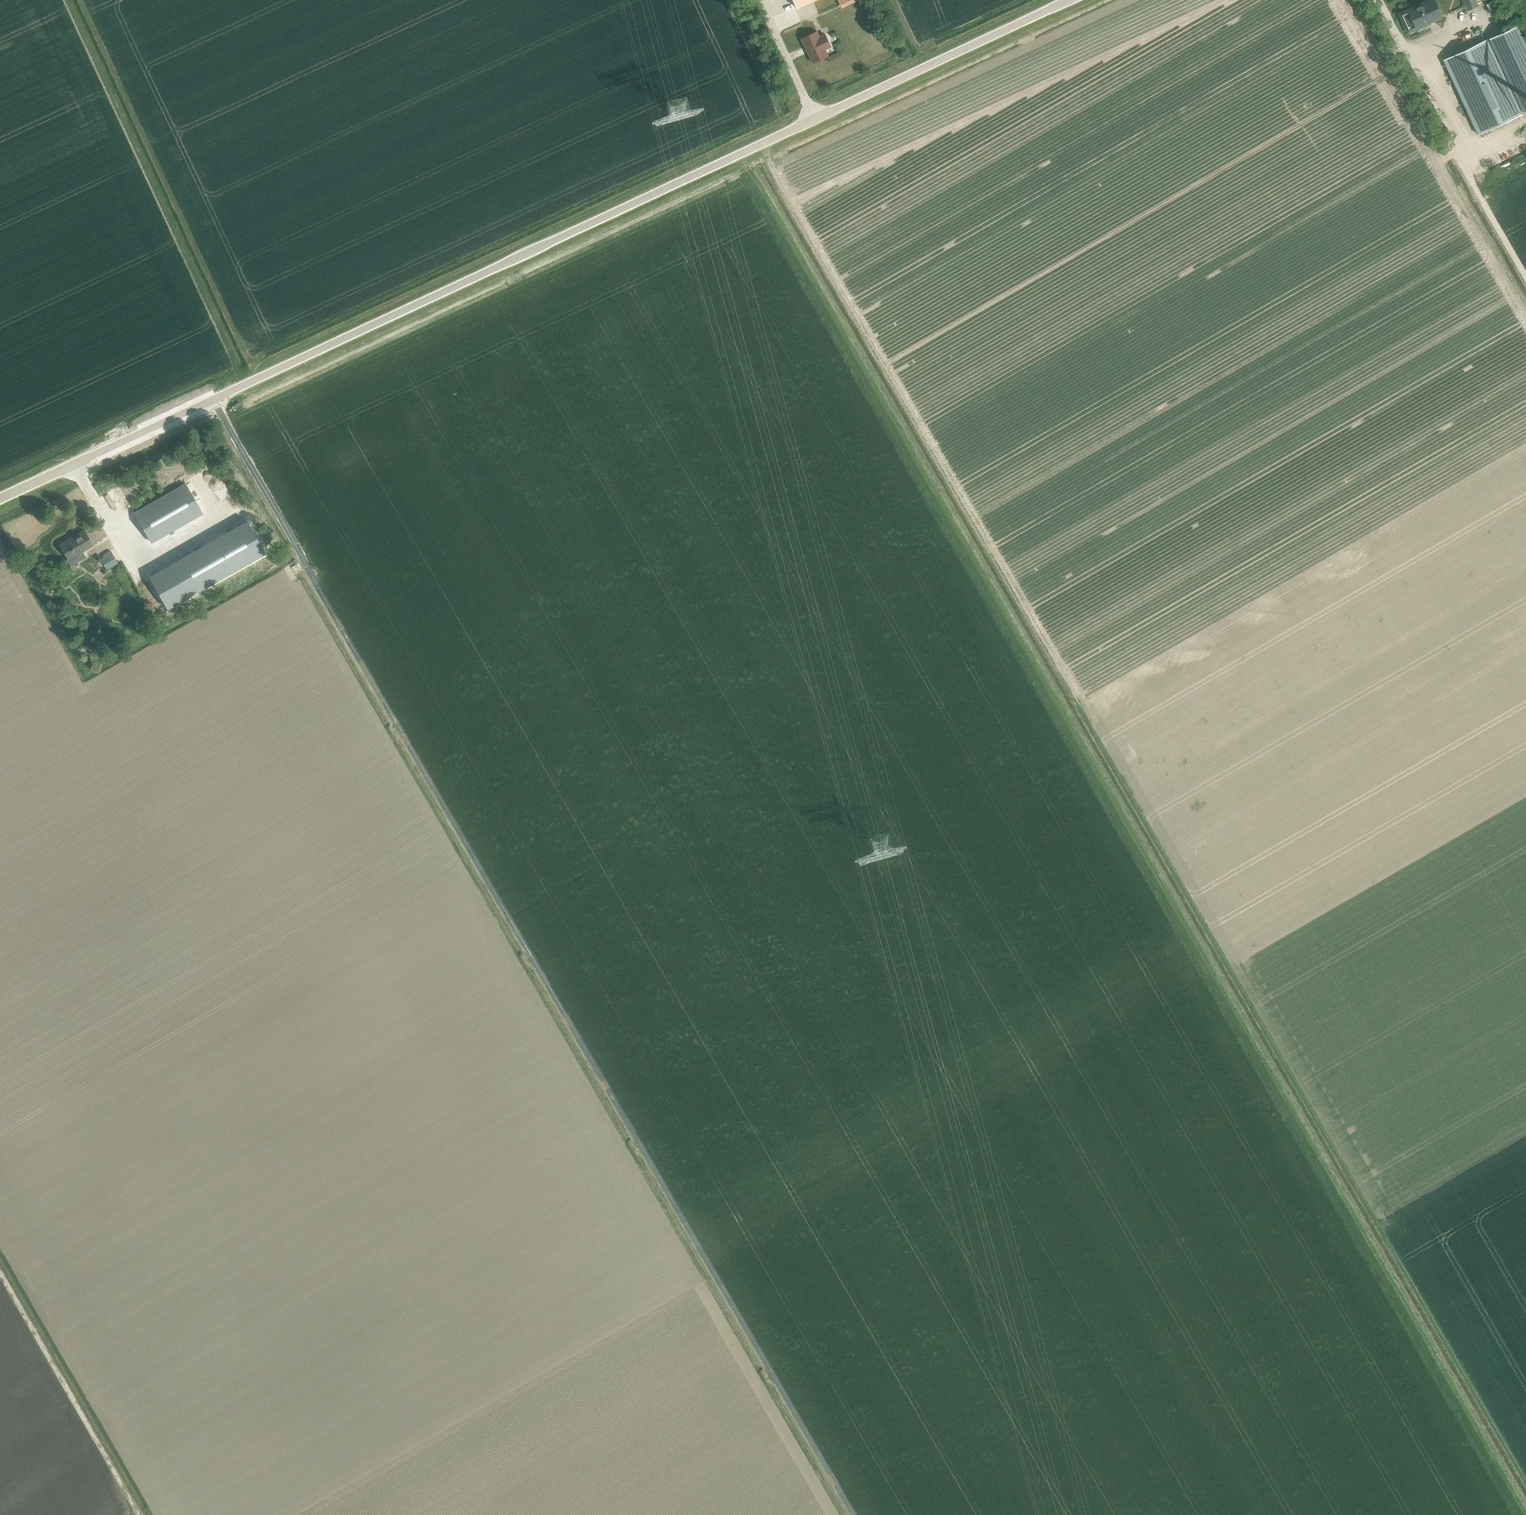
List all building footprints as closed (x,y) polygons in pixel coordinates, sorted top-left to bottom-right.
[(1416,27),(1429,21),(1430,22),(1442,17),(1434,0),(1429,0),(1408,10),(1416,27)] [(1524,113),(1525,112),(1525,46),(1516,26),(1489,39),(1524,113)] [(812,62),(812,63),(828,55),(827,55),(825,49),(831,46),(825,34),(819,37),(817,32),(817,31),(801,39),(802,39),(812,62)] [(1522,114),(1487,40),(1443,61),(1478,134),(1522,114)] [(134,512),(151,542),(202,513),(185,484),(134,512)] [(148,576),(167,608),(265,552),(246,519),(148,576)] [(60,545),(68,559),(66,559),(70,566),(86,557),(82,551),(93,545),(84,531),(60,545)] [(110,555),(97,565),(103,572),(116,561),(110,555)]
